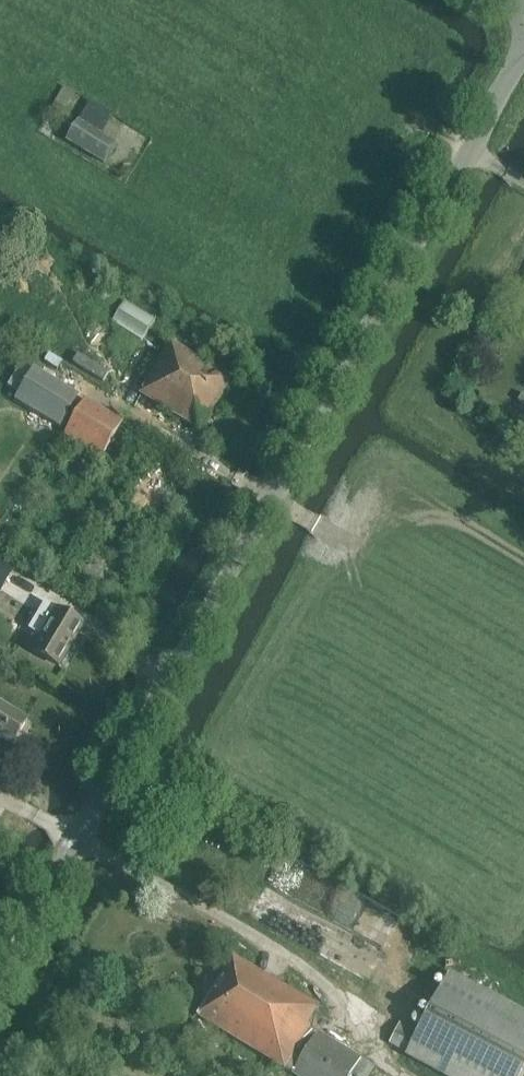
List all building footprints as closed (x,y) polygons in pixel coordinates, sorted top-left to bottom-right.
[(111,114),(89,101),(78,119),(101,132),(111,114)] [(104,165),(117,144),(79,120),(66,141),(104,165)] [(143,343),(156,320),(126,301),(112,323),(143,343)] [(201,430),(232,378),(171,342),(140,394),(201,430)] [(60,430),(80,397),(34,369),(14,402),(60,430)] [(103,459),(125,422),(86,398),(64,436),(103,459)] [(5,583),(13,569),(0,561),(0,580),(5,583)] [(61,671),(85,624),(49,604),(34,630),(45,637),(35,654),(61,671)] [(14,747),(28,718),(0,701),(0,739),(14,747)] [(376,1067),(362,1059),(310,1027),(320,1008),(234,956),(197,1016),(285,1071),(285,1070),(295,1075),(352,1075),(371,1075),(376,1067)] [(451,973),(419,1034),(401,1025),(391,1044),(408,1054),(407,1056),(445,1075),(523,1075),(523,1012),(451,973)]
